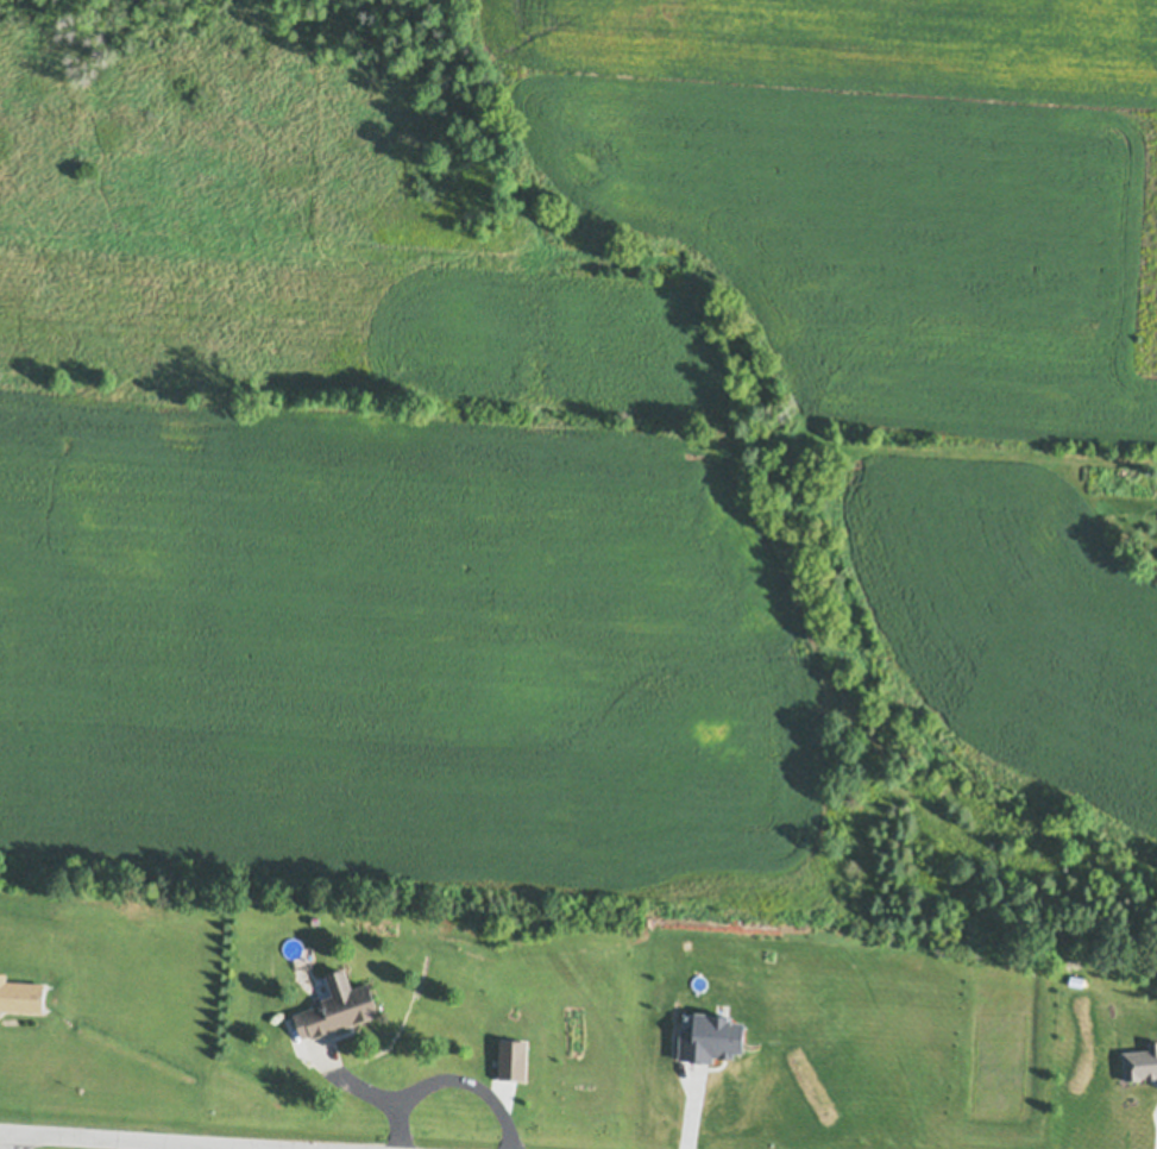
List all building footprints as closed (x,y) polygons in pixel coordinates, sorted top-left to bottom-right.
[(293,1011),(322,1000),(321,996),(332,992),(325,971),(344,965),(351,985),(367,979),(379,1011),(312,1036),(310,1032),(301,1035),(293,1011)] [(43,1007),(0,1006),(0,968),(6,968),(6,977),(44,979),(43,1007)] [(678,1055),(680,1022),(693,1023),(694,1009),(731,1011),(731,1016),(743,1017),(742,1048),(734,1048),(734,1054),(713,1053),(712,1059),(690,1057),(690,1056),(678,1055)] [(1149,1036),(1156,1035),(1156,1069),(1156,1072),(1147,1072),(1147,1070),(1140,1072),(1142,1074),(1125,1076),(1123,1047),(1150,1043),(1149,1036)]
